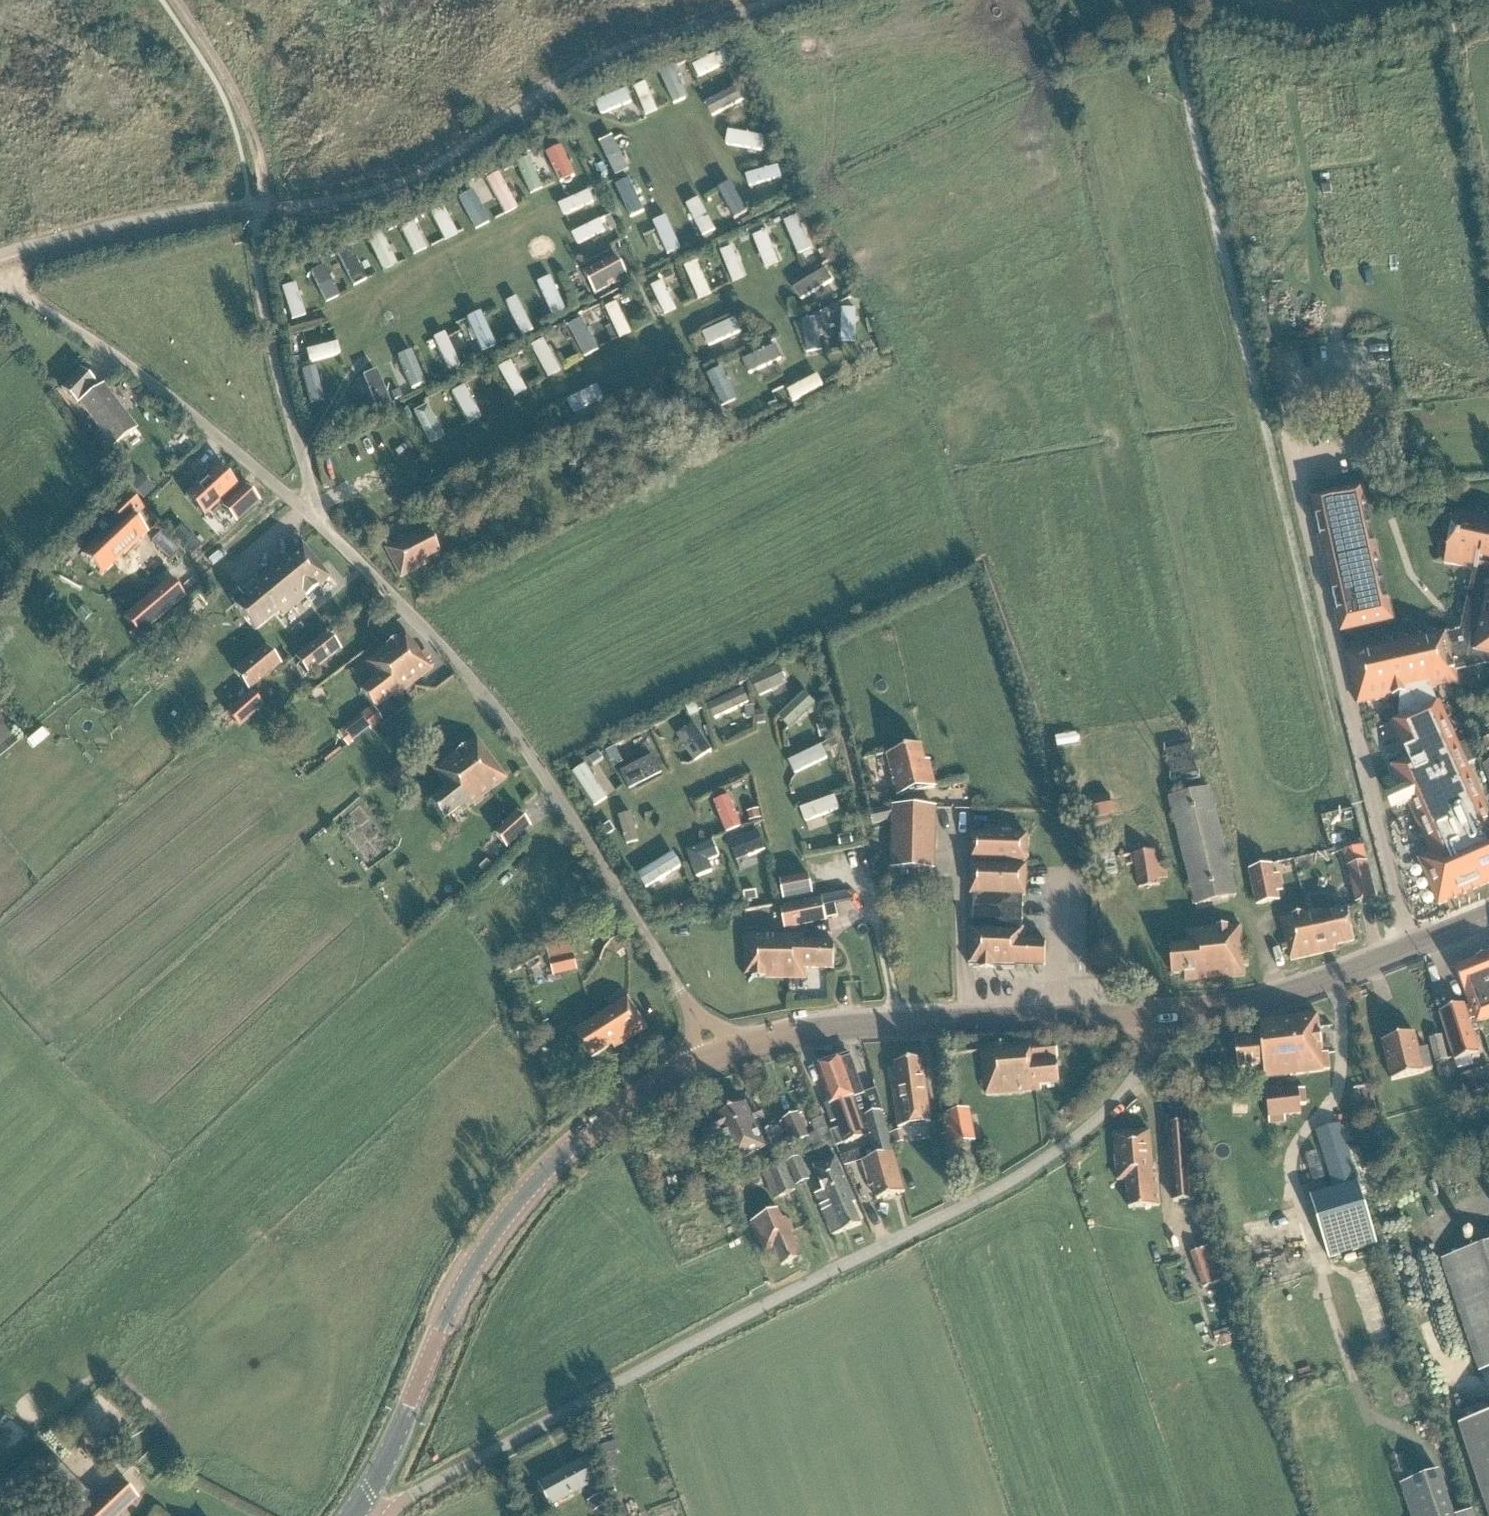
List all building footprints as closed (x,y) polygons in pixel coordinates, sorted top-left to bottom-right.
[(698,78),(730,62),(724,50),(692,66),(698,78)] [(685,57),(676,61),(679,67),(688,63),(685,57)] [(687,99),(673,67),(658,73),(672,106),(687,99)] [(736,69),(731,71),(735,80),(740,77),(736,69)] [(640,76),(631,80),(633,85),(643,81),(640,76)] [(659,112),(647,83),(635,88),(647,117),(659,112)] [(620,84),(610,88),(612,93),(623,89),(620,84)] [(744,100),(737,87),(704,104),(712,117),(744,100)] [(633,103),(628,90),(596,102),(601,115),(633,103)] [(758,112),(753,115),(757,123),(761,121),(762,121),(758,112)] [(767,127),(762,129),(769,141),(774,139),(767,127)] [(762,152),(764,138),(728,132),(726,146),(762,152)] [(630,171),(614,137),(601,143),(617,177),(630,171)] [(561,184),(576,177),(562,147),(547,154),(561,184)] [(530,197),(544,191),(530,158),(516,164),(530,197)] [(784,158),(779,161),(784,169),(788,166),(784,158)] [(511,164),(502,169),(504,173),(513,168),(511,164)] [(603,164),(598,166),(602,175),(608,172),(603,164)] [(748,189),(781,179),(778,167),(744,176),(748,189)] [(505,216),(517,210),(498,174),(486,180),(505,216)] [(646,213),(631,180),(617,187),(632,219),(646,213)] [(746,213),(729,183),(717,190),(733,220),(746,213)] [(465,187),(456,191),(456,192),(458,197),(459,197),(468,193),(468,192),(465,187)] [(476,231),(490,224),(473,191),(458,198),(476,231)] [(595,203),(590,191),(559,205),(564,216),(595,203)] [(715,232),(697,199),(685,206),(702,239),(715,232)] [(802,206),(793,210),(795,215),(804,211),(802,206)] [(445,243),(457,236),(442,207),(429,213),(445,243)] [(620,210),(615,213),(619,221),(624,219),(620,210)] [(422,211),(413,216),(415,221),(424,216),(422,211)] [(611,217),(606,219),(611,228),(616,226),(611,217)] [(682,250),(667,217),(654,223),(669,256),(682,250)] [(751,217),(742,222),(744,226),(753,221),(751,217)] [(811,251),(796,217),(783,223),(797,257),(811,251)] [(579,246),(606,232),(600,221),(573,235),(579,246)] [(413,257),(426,251),(413,223),(400,229),(413,257)] [(394,224),(385,228),(387,233),(396,229),(394,224)] [(762,224),(749,229),(752,237),(765,232),(762,224)] [(383,273),(398,266),(380,232),(366,239),(383,273)] [(765,270),(779,264),(766,232),(753,238),(765,270)] [(749,233),(740,237),(741,242),(751,238),(749,233)] [(713,236),(704,240),(707,245),(715,240),(713,236)] [(344,246),(335,251),(337,255),(346,251),(344,246)] [(734,285),(745,280),(732,248),(720,253),(734,285)] [(353,288),(366,282),(350,249),(337,256),(353,288)] [(609,264),(608,261),(584,274),(596,295),(628,278),(618,259),(609,264)] [(312,263),(306,266),(310,274),(315,272),(312,263)] [(700,301),(713,295),(698,263),(685,268),(700,301)] [(327,307),(340,301),(325,268),(312,275),(327,307)] [(799,303),(832,282),(824,270),(792,291),(799,303)] [(672,273),(663,278),(666,283),(675,279),(672,273)] [(282,275),(274,278),(277,286),(280,285),(283,280),(282,275)] [(553,317),(567,311),(552,277),(538,284),(553,317)] [(666,317),(678,311),(664,282),(652,288),(666,317)] [(305,317),(295,285),(281,289),(291,322),(305,317)] [(570,294),(564,296),(569,308),(575,305),(570,294)] [(585,295),(576,300),(580,306),(589,301),(585,295)] [(523,337),(535,331),(518,298),(506,304),(523,337)] [(620,340),(632,335),(618,304),(606,310),(620,340)] [(816,304),(808,309),(810,312),(818,308),(816,304)] [(836,307),(826,312),(829,316),(838,312),(836,307)] [(841,344),(855,344),(855,310),(841,310),(841,344)] [(482,354),(496,348),(480,313),(466,319),(482,354)] [(600,352),(583,320),(569,327),(586,359),(600,352)] [(743,333),(737,320),(704,335),(709,348),(743,333)] [(822,352),(816,320),(801,322),(807,355),(822,352)] [(568,332),(563,334),(567,342),(573,340),(568,332)] [(613,332),(609,334),(613,343),(618,340),(613,332)] [(447,372),(459,367),(444,334),(433,339),(447,372)] [(503,339),(496,342),(499,350),(506,346),(503,339)] [(549,380),(562,373),(545,341),(532,348),(549,380)] [(306,352),(309,363),(339,356),(336,344),(306,352)] [(765,344),(757,348),(759,352),(767,347),(765,344)] [(750,376),(784,360),(778,347),(744,362),(750,376)] [(520,349),(511,353),(514,358),(523,353),(520,349)] [(411,391),(425,385),(411,352),(397,358),(411,391)] [(472,357),(463,362),(466,367),(475,363),(472,357)] [(298,359),(291,361),(294,371),(300,369),(300,368),(298,359)] [(515,398),(526,392),(509,362),(498,368),(515,398)] [(322,402),(314,369),(301,372),(309,405),(322,402)] [(723,409),(738,402),(723,369),(708,376),(723,409)] [(113,451),(136,434),(104,390),(95,396),(91,391),(96,385),(80,370),(61,390),(78,406),(78,405),(113,451)] [(391,406),(376,372),(362,378),(377,412),(391,406)] [(445,373),(436,377),(438,382),(447,378),(447,377),(445,373)] [(822,388),(817,376),(786,392),(792,403),(822,388)] [(481,419),(464,387),(451,394),(469,426),(481,419)] [(574,415),(605,399),(598,387),(568,402),(574,415)] [(399,392),(392,395),(395,402),(401,399),(399,392)] [(777,402),(769,406),(771,411),(778,407),(779,407),(777,402)] [(444,439),(427,406),(413,414),(430,447),(444,439)] [(366,411),(360,414),(363,422),(377,417),(374,407),(373,407),(366,411)] [(725,415),(720,417),(723,425),(728,423),(725,415)] [(186,497),(185,497),(185,498),(203,518),(204,518),(205,517),(219,504),(223,508),(229,502),(225,499),(237,488),(238,487),(237,487),(219,467),(219,466),(218,467),(210,475),(209,475),(208,475),(209,476),(197,487),(196,486),(196,487),(186,497)] [(141,475),(130,486),(143,500),(154,489),(141,475)] [(223,508),(222,509),(235,524),(259,502),(245,487),(229,502),(223,508)] [(1361,488),(1320,497),(1349,631),(1390,622),(1361,488)] [(128,494),(110,511),(118,520),(81,556),(101,577),(147,534),(134,520),(144,510),(128,494)] [(1446,565),(1468,570),(1475,574),(1466,617),(1470,619),(1462,633),(1449,636),(1457,671),(1488,665),(1488,520),(1456,513),(1446,565)] [(401,578),(426,564),(424,560),(439,552),(426,527),(410,535),(411,536),(406,539),(405,536),(398,539),(400,542),(392,546),(390,543),(386,545),(388,548),(386,549),(401,578)] [(85,548),(76,538),(61,552),(71,562),(85,548)] [(283,617),(330,578),(302,544),(254,583),(258,587),(234,607),(255,632),(279,613),(283,617)] [(169,579),(124,618),(139,636),(185,597),(169,579)] [(305,677),(340,650),(327,633),(295,658),(300,664),(297,666),(305,677)] [(425,651),(421,654),(404,633),(365,663),(377,678),(360,691),(375,710),(391,697),(394,700),(433,670),(426,661),(430,658),(425,651)] [(1449,633),(1348,654),(1359,705),(1403,696),(1405,696),(1431,690),(1433,689),(1459,684),(1457,671),(1449,636),(1449,633)] [(249,690),(280,665),(265,646),(234,671),(249,690)] [(778,669),(753,680),(760,697),(772,692),(771,690),(785,684),(778,669)] [(749,683),(746,678),(738,682),(741,687),(749,683)] [(1390,796),(1397,810),(1409,805),(1431,855),(1418,861),(1438,907),(1488,884),(1488,817),(1467,766),(1475,763),(1466,743),(1458,747),(1439,703),(1437,704),(1431,690),(1405,696),(1403,696),(1399,715),(1401,716),(1402,720),(1392,724),(1405,753),(1404,754),(1408,761),(1392,768),(1402,790),(1390,796)] [(751,704),(744,691),(709,708),(715,721),(751,704)] [(251,692),(232,708),(241,717),(258,702),(259,702),(251,692)] [(788,733),(815,708),(803,695),(777,720),(788,733)] [(699,703),(687,708),(687,709),(691,718),(699,714),(698,713),(703,711),(699,703)] [(754,708),(746,709),(747,720),(755,720),(754,708)] [(756,713),(758,725),(766,724),(764,712),(756,713)] [(363,721),(345,735),(351,743),(369,729),(363,721)] [(826,725),(818,727),(821,739),(829,737),(826,725)] [(694,726),(679,736),(686,746),(685,748),(695,762),(711,751),(694,726)] [(628,765),(658,751),(652,738),(622,752),(628,765)] [(507,779),(476,739),(434,770),(448,788),(430,801),(444,820),(464,805),(467,809),(473,805),(475,807),(483,801),(481,798),(507,779)] [(834,740),(823,746),(827,753),(837,748),(834,740)] [(895,778),(898,795),(936,786),(930,759),(926,760),(923,744),(889,752),(893,770),(895,778)] [(1202,776),(1194,745),(1163,752),(1170,784),(1178,782),(1182,797),(1203,791),(1199,777),(1202,776)] [(606,753),(611,762),(620,757),(615,748),(606,753)] [(827,761),(821,748),(787,764),(793,777),(827,761)] [(593,766),(603,760),(599,754),(589,760),(593,766)] [(664,777),(655,758),(621,775),(630,793),(664,777)] [(608,800),(586,766),(573,775),(595,809),(608,800)] [(397,769),(385,780),(391,787),(404,777),(397,769)] [(1236,898),(1209,791),(1169,801),(1195,907),(1236,898)] [(1114,815),(1110,794),(1082,800),(1087,821),(1114,815)] [(744,830),(731,798),(715,805),(728,836),(744,830)] [(804,826),(839,813),(834,799),(799,812),(804,826)] [(896,808),(894,868),(934,870),(936,810),(896,808)] [(518,811),(503,825),(505,828),(497,836),(507,848),(531,826),(518,811)] [(759,811),(749,813),(750,822),(761,820),(759,811)] [(890,811),(871,815),(873,826),(893,821),(890,811)] [(640,844),(633,815),(620,818),(628,847),(640,844)] [(611,824),(603,829),(608,837),(615,832),(611,824)] [(973,927),(970,927),(969,967),(973,967),(973,965),(1015,967),(1015,965),(1045,966),(1046,943),(1025,942),(1025,940),(1025,929),(1022,929),(1023,897),(1026,897),(1027,867),(1023,867),(1023,863),(1027,863),(1028,836),(1000,835),(1000,828),(986,827),(986,835),(973,834),(972,861),(976,861),(976,865),(972,865),(971,895),(974,895),(973,927)] [(758,833),(730,844),(730,845),(736,860),(748,856),(749,858),(765,851),(758,833)] [(850,837),(840,838),(841,846),(853,844),(851,836),(850,837)] [(1156,866),(1152,839),(1132,842),(1139,890),(1160,887),(1159,880),(1168,879),(1166,864),(1156,866)] [(713,843),(687,853),(697,879),(712,873),(708,862),(719,858),(713,843)] [(1100,877),(1133,872),(1131,857),(1116,859),(1115,854),(1098,857),(1100,877)] [(648,891),(682,870),(673,855),(638,877),(648,891)] [(1356,904),(1376,899),(1367,863),(1347,868),(1356,904)] [(1257,906),(1279,902),(1272,867),(1250,872),(1257,906)] [(785,901),(813,895),(809,876),(781,882),(785,901)] [(757,892),(744,894),(745,901),(758,900),(757,892)] [(711,898),(701,901),(702,908),(713,905),(711,898)] [(826,922),(821,898),(781,906),(785,930),(826,922)] [(694,902),(683,907),(685,914),(697,910),(694,902)] [(1334,947),(1354,943),(1347,909),(1322,915),(1321,911),(1280,920),(1286,946),(1282,947),(1283,952),(1287,951),(1289,957),(1290,957),(1291,962),(1335,951),(1334,947)] [(1186,983),(1245,978),(1245,968),(1248,967),(1248,963),(1244,963),(1241,927),(1186,932),(1188,947),(1170,948),(1172,976),(1185,975),(1186,983)] [(787,980),(788,937),(746,936),(745,979),(787,980)] [(788,937),(787,980),(805,980),(805,969),(834,970),(834,944),(803,943),(803,937),(788,937)] [(627,949),(620,938),(611,944),(618,955),(627,949)] [(1466,994),(1471,1007),(1475,1020),(1476,1023),(1488,1018),(1488,954),(1454,968),(1465,994),(1466,994)] [(551,961),(555,977),(578,971),(574,956),(551,961)] [(525,959),(512,966),(516,972),(529,965),(525,959)] [(647,1029),(628,999),(575,1032),(592,1059),(613,1046),(615,1050),(647,1029)] [(1455,1064),(1480,1056),(1469,1022),(1475,1020),(1471,1007),(1465,1010),(1464,1007),(1440,1014),(1455,1064)] [(1236,1038),(1235,1038),(1238,1069),(1239,1069),(1263,1066),(1265,1080),(1324,1072),(1329,1071),(1328,1054),(1322,1055),(1317,1015),(1260,1022),(1260,1021),(1259,1022),(1260,1035),(1236,1038)] [(1417,1035),(1401,1039),(1386,1043),(1396,1081),(1435,1071),(1430,1049),(1421,1052),(1417,1035)] [(1448,1060),(1443,1036),(1429,1040),(1435,1063),(1448,1060)] [(1035,1079),(1037,1091),(1041,1091),(1040,1086),(1060,1084),(1055,1045),(1032,1047),(1031,1042),(1027,1043),(1031,1080),(1035,1079)] [(1023,1093),(1037,1091),(1035,1079),(1031,1080),(1027,1043),(981,1048),(984,1083),(981,1083),(981,1087),(985,1087),(986,1096),(1019,1093),(1019,1095),(1023,1094),(1023,1093)] [(888,1132),(881,1101),(877,1091),(863,1095),(851,1058),(819,1069),(831,1105),(826,1107),(832,1124),(837,1122),(839,1129),(831,1132),(837,1148),(845,1145),(845,1146),(869,1138),(872,1147),(890,1142),(888,1133),(888,1132)] [(898,1128),(930,1124),(922,1060),(894,1064),(897,1083),(892,1084),(898,1128)] [(1309,1109),(1307,1092),(1269,1095),(1271,1128),(1288,1126),(1288,1121),(1305,1119),(1304,1109),(1309,1109)] [(716,1119),(717,1120),(699,1127),(707,1144),(724,1137),(736,1162),(765,1149),(745,1106),(716,1119)] [(1171,1107),(1171,1120),(1186,1119),(1185,1107),(1171,1107)] [(976,1141),(970,1110),(947,1114),(953,1146),(976,1141)] [(808,1139),(798,1116),(784,1122),(794,1145),(808,1139)] [(823,1118),(813,1122),(817,1133),(827,1129),(823,1118)] [(1194,1153),(1192,1154),(1189,1124),(1170,1125),(1176,1203),(1198,1202),(1194,1153)] [(1332,1262),(1379,1246),(1341,1127),(1318,1135),(1336,1193),(1312,1201),(1332,1262)] [(1149,1131),(1114,1135),(1118,1182),(1128,1181),(1130,1209),(1161,1206),(1158,1175),(1153,1176),(1149,1131)] [(900,1132),(890,1135),(893,1146),(903,1143),(900,1132)] [(890,1142),(872,1147),(876,1159),(864,1163),(872,1190),(876,1189),(880,1202),(907,1193),(890,1142)] [(1309,1154),(1313,1179),(1324,1177),(1320,1153),(1309,1154)] [(856,1203),(838,1156),(815,1165),(824,1190),(816,1193),(833,1237),(862,1225),(853,1204),(856,1203)] [(810,1181),(800,1158),(787,1164),(797,1187),(810,1181)] [(796,1192),(785,1163),(761,1173),(773,1201),(796,1192)] [(735,1185),(728,1188),(734,1201),(737,1200),(741,1198),(738,1192),(735,1185)] [(782,1267),(801,1258),(790,1234),(793,1233),(788,1223),(787,1223),(785,1220),(782,1221),(777,1211),(773,1213),(771,1209),(767,1211),(769,1215),(752,1223),(766,1253),(775,1249),(782,1267)] [(1442,1260),(1480,1372),(1488,1369),(1488,1244),(1442,1260)] [(1203,1250),(1191,1254),(1204,1289),(1216,1286),(1203,1250)] [(1229,1337),(1220,1340),(1223,1347),(1232,1344),(1229,1337)] [(1458,1426),(1488,1515),(1488,1415),(1458,1426)] [(540,1486),(552,1507),(598,1482),(586,1461),(540,1486)] [(138,1500),(118,1479),(94,1501),(60,1465),(48,1477),(82,1513),(79,1515),(122,1515),(138,1500)] [(1438,1473),(1400,1486),(1411,1515),(1453,1515),(1438,1473)] [(588,1503),(594,1513),(609,1506),(603,1495),(588,1503)]
